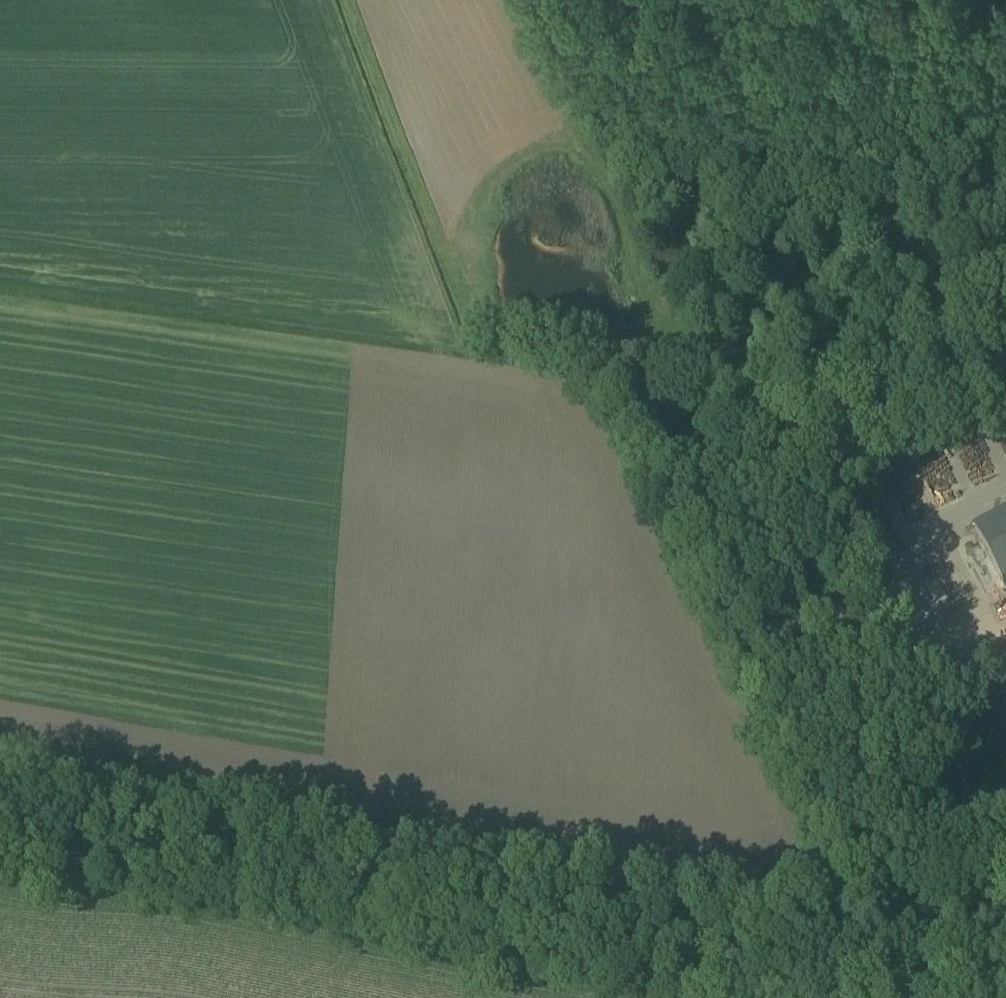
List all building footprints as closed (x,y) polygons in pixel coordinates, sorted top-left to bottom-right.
[(1002,585),(1005,583),(1005,512),(973,530),(1002,585)]
